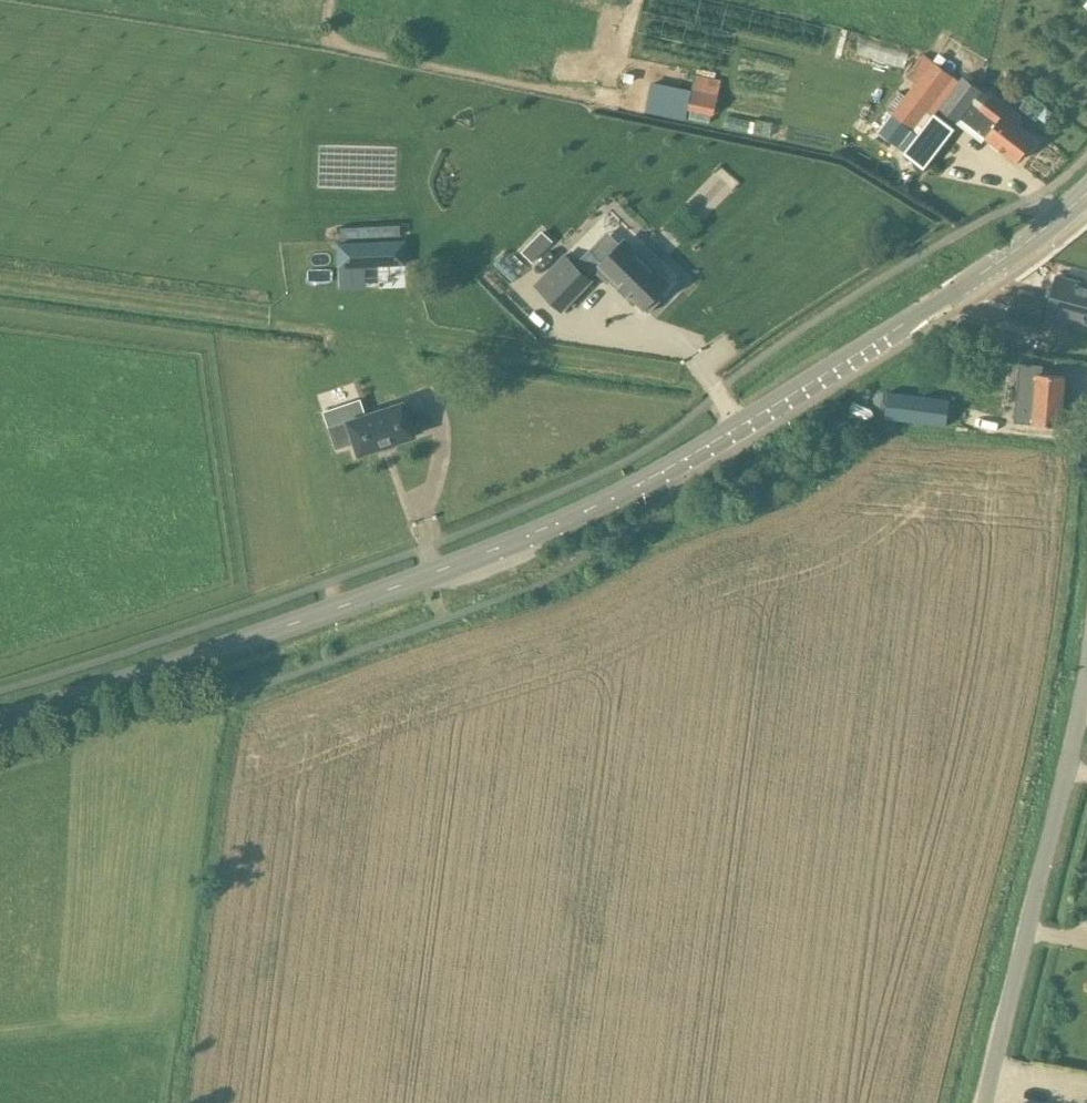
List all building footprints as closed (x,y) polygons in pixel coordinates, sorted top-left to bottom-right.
[(961,118),(982,90),(964,75),(961,79),(925,53),(908,75),(917,81),(892,114),(919,133),(904,153),(924,169),(956,128),(936,113),(940,107),(959,122),(961,118)] [(689,109),(715,114),(722,79),(696,74),(689,109)] [(646,110),(687,118),(693,87),(652,79),(646,110)] [(982,90),(961,118),(987,138),(1018,161),(1035,137),(1021,126),(1024,122),(982,90)] [(900,147),(913,129),(892,114),(879,131),(900,147)] [(404,241),(335,243),(336,268),(405,265),(404,241)] [(541,254),(530,244),(524,250),(535,261),(541,254)] [(634,256),(621,244),(604,261),(592,248),(576,265),(566,255),(537,285),(562,309),(591,280),(589,278),(597,270),(609,282),(614,277),(621,284),(618,287),(628,297),(631,294),(650,312),(666,295),(662,290),(669,283),(655,269),(663,261),(646,244),(634,256)] [(1086,323),(1086,282),(1055,274),(1041,325),(1065,331),(1068,318),(1086,323)] [(1037,316),(1042,317),(1047,297),(1024,291),(1018,308),(1010,306),(1004,327),(1033,335),(1037,316)] [(1034,423),(1062,426),(1066,375),(1038,372),(1034,423)] [(888,391),(885,418),(947,425),(950,398),(888,391)] [(327,426),(335,449),(353,442),(357,453),(376,447),(376,448),(394,442),(394,441),(413,435),(402,401),(327,426)]
